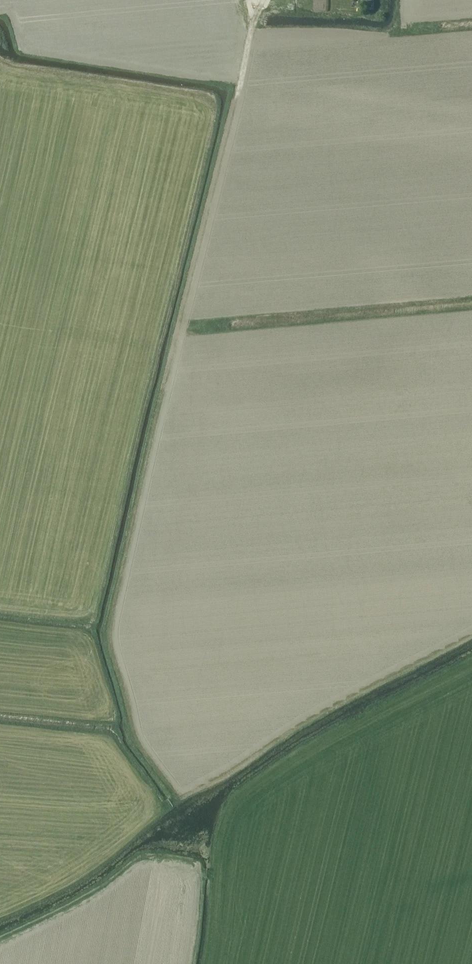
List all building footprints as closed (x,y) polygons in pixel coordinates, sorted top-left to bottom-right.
[(363,9),(373,10),(374,0),(364,0),(363,9)]
